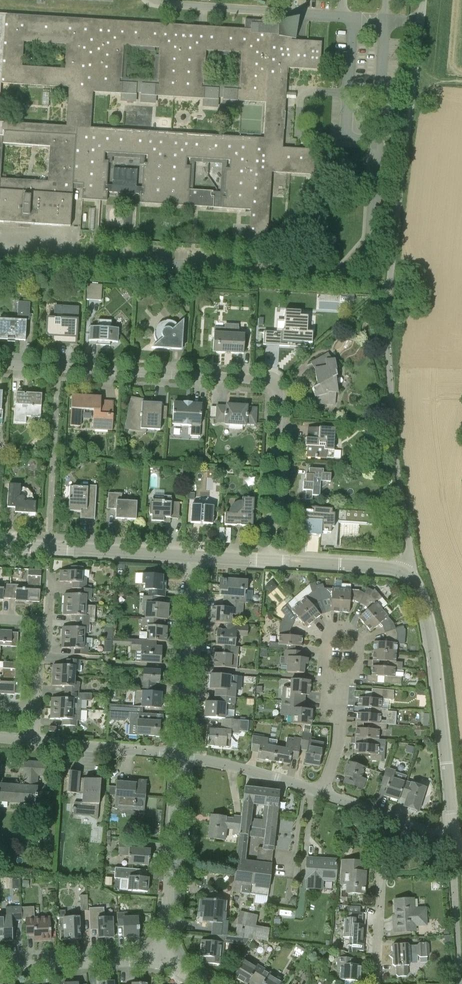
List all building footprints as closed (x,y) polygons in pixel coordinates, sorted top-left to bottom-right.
[(299,40),(292,40),(292,37),(295,37),(296,21),(280,20),(280,21),(245,19),(245,29),(207,27),(199,26),(48,17),(0,14),(0,222),(31,224),(48,225),(71,226),(74,183),(84,184),(83,199),(107,200),(108,190),(105,189),(105,185),(107,185),(109,161),(105,160),(105,152),(149,155),(148,163),(144,163),(143,187),(145,188),(144,192),(141,192),(141,202),(213,207),(214,196),(211,196),(211,192),(213,192),(213,191),(189,189),(191,166),(187,165),(187,157),(231,160),(230,168),(226,168),(225,192),(227,192),(227,197),(223,197),(223,207),(252,209),(250,242),(251,242),(267,243),(267,242),(272,171),(312,174),(314,174),(315,149),(283,147),(288,67),(320,69),(322,41),(306,40),(299,40)] [(103,301),(104,286),(90,285),(89,300),(103,301)] [(0,319),(0,339),(25,341),(26,321),(29,321),(30,301),(18,301),(17,320),(0,319)] [(46,334),(48,337),(49,337),(53,338),(53,342),(76,344),(78,307),(55,305),(54,318),(47,317),(46,334)] [(275,331),(274,345),(283,346),(283,344),(290,344),(290,342),(312,343),(313,332),(307,331),(308,316),(300,315),(301,311),(285,310),(284,321),(291,322),(290,336),(283,336),(283,332),(275,331)] [(90,327),(89,341),(97,341),(97,345),(110,346),(110,342),(118,342),(119,328),(111,328),(112,321),(98,320),(98,327),(90,327)] [(152,348),(169,349),(182,350),(184,320),(178,325),(176,324),(174,322),(172,321),(169,321),(167,321),(164,321),(161,323),(159,324),(157,326),(156,329),(154,331),(154,334),(154,336),(155,339),(156,341),(157,343),(152,348)] [(214,333),(213,352),(244,354),(245,335),(238,334),(238,330),(234,329),(230,329),(226,329),(225,333),(214,333)] [(328,354),(312,363),(315,368),(318,386),(312,389),(314,393),(313,393),(315,398),(317,398),(318,403),(335,404),(336,393),(338,393),(336,382),(334,382),(334,379),(337,376),(335,360),(332,360),(328,354)] [(16,393),(14,422),(26,423),(26,414),(41,414),(42,394),(16,393)] [(112,430),(112,425),(114,402),(101,401),(101,397),(72,396),(70,426),(80,426),(81,409),(94,410),(92,429),(112,430)] [(145,429),(161,430),(162,403),(145,402),(145,400),(132,399),(130,419),(129,420),(128,421),(127,421),(127,422),(126,423),(126,424),(126,425),(126,426),(127,426),(127,427),(128,428),(129,428),(130,429),(131,429),(132,429),(133,429),(134,428),(135,427),(145,429)] [(174,403),(172,424),(182,425),(182,426),(191,426),(190,435),(200,436),(202,404),(192,404),(192,403),(183,402),(183,403),(174,403)] [(242,429),(243,425),(246,425),(246,424),(255,424),(256,408),(247,408),(247,406),(226,405),(226,406),(217,406),(216,422),(225,422),(225,424),(229,424),(229,429),(233,430),(238,430),(242,429)] [(315,458),(317,458),(317,457),(333,458),(335,428),(319,427),(319,428),(308,427),(307,438),(306,438),(305,446),(307,446),(306,457),(315,457),(315,458)] [(323,470),(309,469),(308,475),(306,475),(305,482),(303,482),(303,490),(316,491),(321,489),(325,486),(328,482),(328,474),(323,473),(323,470)] [(20,485),(9,484),(7,507),(15,508),(15,513),(35,514),(36,502),(33,502),(33,499),(32,494),(30,491),(28,489),(24,488),(20,488),(20,485)] [(70,486),(69,511),(84,512),(84,517),(95,518),(96,488),(70,486)] [(108,493),(107,509),(116,509),(116,519),(136,520),(137,502),(121,501),(121,494),(108,493)] [(150,515),(152,515),(152,521),(170,522),(171,518),(179,519),(180,502),(171,502),(172,499),(153,497),(153,503),(151,503),(151,502),(150,505),(149,507),(149,508),(149,509),(149,511),(149,512),(149,513),(150,515)] [(229,512),(229,513),(225,513),(225,525),(253,527),(254,499),(242,498),(242,502),(241,502),(239,502),(237,503),(236,503),(235,504),(234,504),(233,505),(233,506),(232,507),(231,508),(230,509),(230,510),(230,511),(229,512)] [(192,505),(191,523),(200,523),(200,522),(203,522),(203,524),(213,524),(214,506),(192,505)] [(301,511),(301,526),(307,527),(306,535),(320,536),(320,539),(337,540),(338,523),(372,525),(373,512),(312,508),(311,511),(305,511),(305,512),(301,511)] [(78,588),(86,589),(87,578),(82,577),(83,567),(72,566),(71,571),(61,570),(60,582),(73,582),(73,588),(78,588)] [(11,584),(10,599),(16,599),(16,601),(40,602),(42,570),(28,570),(27,585),(11,584)] [(149,596),(158,597),(165,597),(166,581),(163,581),(163,575),(143,574),(142,584),(145,584),(145,590),(149,590),(149,596)] [(224,601),(244,603),(246,603),(247,590),(246,590),(247,581),(221,579),(219,595),(225,595),(224,601)] [(330,612),(340,612),(341,589),(324,588),(322,583),(316,585),(321,601),(327,599),(327,600),(331,601),(330,612)] [(342,583),(341,589),(340,612),(349,613),(350,602),(353,602),(353,600),(359,603),(364,593),(359,591),(350,590),(350,584),(342,583)] [(10,599),(11,584),(0,584),(0,600),(3,600),(3,598),(10,599)] [(312,592),(299,603),(314,621),(320,615),(313,607),(316,604),(315,603),(321,601),(316,585),(316,584),(310,586),(312,592)] [(64,604),(86,605),(87,600),(91,600),(92,589),(86,589),(78,588),(78,594),(65,594),(64,604)] [(382,610),(381,609),(375,602),(381,597),(373,589),(372,590),(367,588),(364,593),(359,603),(365,606),(364,608),(366,610),(358,618),(364,625),(382,610)] [(144,618),(161,619),(167,620),(168,604),(157,603),(158,597),(149,596),(144,596),(143,611),(145,611),(144,618)] [(225,624),(232,624),(232,615),(243,616),(244,603),(224,601),(224,608),(213,607),(211,623),(225,624)] [(306,627),(314,621),(299,603),(292,609),(287,604),(280,610),(285,615),(282,621),(292,626),(295,620),(296,621),(299,619),(306,627)] [(71,621),(76,621),(90,622),(90,611),(86,611),(86,605),(64,604),(64,615),(71,615),(71,621)] [(386,626),(393,623),(382,610),(364,625),(370,632),(379,625),(381,627),(385,624),(386,626)] [(147,640),(155,641),(166,641),(167,627),(161,627),(161,619),(144,618),(143,618),(142,626),(147,626),(147,640)] [(62,637),(84,638),(85,633),(89,633),(90,622),(76,621),(76,627),(63,627),(62,637)] [(286,650),(286,645),(301,646),(302,636),(291,636),(291,632),(289,632),(292,626),(282,621),(279,627),(278,643),(269,642),(269,649),(284,650),(286,650)] [(216,645),(223,646),(236,646),(236,636),(247,636),(248,625),(232,624),(225,624),(225,630),(217,630),(216,645)] [(396,653),(397,643),(404,644),(405,631),(403,626),(385,632),(387,639),(385,639),(385,642),(374,642),(373,651),(396,653)] [(17,647),(18,633),(12,632),(12,630),(0,630),(0,655),(1,646),(17,647)] [(88,655),(88,647),(92,647),(93,639),(84,638),(62,637),(62,648),(75,649),(74,654),(88,655)] [(140,662),(160,663),(161,647),(155,647),(155,641),(147,640),(132,639),(131,651),(141,651),(140,662)] [(214,667),(237,669),(239,647),(236,646),(223,646),(222,654),(215,653),(214,667)] [(283,665),(287,665),(287,672),(304,673),(304,664),(307,664),(308,658),(301,658),(302,651),(286,650),(284,650),(283,665)] [(402,662),(395,662),(396,653),(373,651),(372,660),(385,661),(385,667),(395,668),(402,668),(402,662)] [(53,675),(75,676),(75,671),(80,671),(81,660),(67,659),(67,665),(54,664),(53,675)] [(15,695),(16,663),(4,662),(3,678),(0,678),(0,694),(15,695)] [(384,683),(401,684),(401,678),(394,678),(395,668),(385,667),(372,666),(371,676),(368,675),(368,682),(378,682),(378,676),(384,677),(384,683)] [(140,691),(155,692),(155,683),(159,683),(160,670),(143,669),(142,681),(141,681),(140,691)] [(215,696),(235,697),(235,698),(236,684),(230,683),(231,675),(211,674),(210,689),(216,689),(215,696)] [(65,692),(79,693),(79,682),(75,682),(75,676),(53,675),(53,686),(65,686),(65,692)] [(282,699),(300,701),(300,694),(309,695),(310,681),(291,679),(291,687),(283,687),(282,699)] [(381,698),(388,699),(393,699),(394,690),(372,688),(372,692),(356,691),(355,697),(359,697),(358,707),(381,709),(381,698)] [(133,707),(141,707),(161,708),(162,692),(155,692),(140,691),(134,691),(133,705),(133,707)] [(51,708),(73,709),(74,704),(78,704),(79,693),(65,692),(65,698),(52,697),(51,708)] [(222,719),(226,719),(226,710),(234,710),(235,697),(215,696),(215,702),(206,701),(205,717),(222,719)] [(304,725),(307,725),(311,725),(312,710),(299,709),(300,701),(282,699),(280,715),(291,716),(291,724),(304,725)] [(109,704),(109,711),(133,713),(133,707),(133,705),(129,705),(109,704)] [(357,722),(370,723),(387,724),(396,725),(397,712),(387,711),(388,709),(381,709),(358,707),(355,707),(354,713),(357,713),(357,722)] [(73,709),(51,708),(51,719),(64,719),(63,725),(77,726),(77,715),(73,715),(73,709)] [(153,714),(133,713),(109,711),(108,725),(112,725),(115,722),(115,720),(125,720),(127,717),(131,717),(131,725),(130,734),(137,735),(159,736),(160,721),(153,721),(153,714)] [(225,747),(226,740),(231,740),(231,732),(240,732),(241,720),(226,719),(222,719),(222,730),(210,729),(209,746),(225,747)] [(356,738),(379,739),(379,730),(386,730),(387,724),(370,723),(369,729),(356,728),(356,738)] [(300,747),(304,748),(307,733),(305,732),(307,725),(304,725),(301,740),(294,739),(293,743),(286,742),(285,749),(276,747),(273,762),(290,765),(291,758),(298,760),(300,747)] [(307,733),(304,748),(308,749),(305,763),(318,766),(320,756),(321,757),(323,741),(311,739),(312,733),(307,733)] [(257,759),(273,762),(276,747),(267,746),(268,739),(252,736),(251,751),(258,753),(257,759)] [(382,762),(382,755),(377,755),(378,745),(385,745),(385,740),(379,739),(356,738),(352,738),(352,743),(355,744),(355,753),(370,754),(370,761),(382,762)] [(36,805),(36,797),(37,797),(38,786),(37,786),(38,775),(52,776),(53,764),(24,762),(24,774),(25,774),(24,787),(17,786),(17,787),(0,786),(0,802),(36,805)] [(362,789),(366,778),(362,777),(365,768),(348,762),(345,770),(346,771),(345,775),(347,776),(345,783),(362,789)] [(398,800),(401,794),(405,781),(395,778),(397,773),(385,769),(380,785),(386,787),(384,796),(398,800)] [(69,798),(82,798),(82,776),(69,776),(69,798)] [(90,811),(98,812),(101,779),(85,778),(83,803),(74,802),(74,807),(73,807),(73,809),(74,809),(73,815),(89,816),(90,811)] [(131,782),(116,781),(114,808),(144,811),(147,780),(132,779),(131,782)] [(404,806),(418,811),(426,788),(405,781),(401,794),(407,796),(404,806)] [(280,791),(266,789),(245,787),(241,817),(240,826),(239,835),(248,836),(264,838),(263,848),(263,849),(273,850),(274,851),(274,847),(278,813),(279,807),(278,807),(280,791)] [(232,834),(239,835),(240,826),(241,817),(234,816),(234,819),(225,818),(225,817),(211,816),(209,838),(226,840),(227,829),(233,830),(232,834)] [(248,836),(239,835),(236,859),(233,892),(268,897),(273,850),(263,849),(263,848),(258,847),(256,862),(245,860),(248,836)] [(129,856),(128,864),(149,865),(149,859),(150,860),(150,849),(130,848),(131,841),(119,841),(118,855),(129,856)] [(307,858),(306,879),(307,879),(306,888),(322,889),(323,880),(335,881),(336,860),(307,858)] [(346,885),(345,893),(364,894),(366,872),(365,872),(365,862),(342,860),(340,885),(346,885)] [(129,879),(128,890),(148,892),(149,877),(137,877),(129,879)] [(227,936),(229,921),(226,920),(226,912),(227,901),(201,898),(200,912),(204,913),(203,921),(214,922),(212,935),(227,936)] [(397,932),(416,931),(416,926),(427,926),(426,907),(415,907),(415,899),(395,900),(396,916),(397,916),(397,932)] [(4,939),(4,941),(12,941),(11,921),(22,920),(21,906),(6,907),(6,915),(0,916),(0,939),(4,939)] [(98,925),(98,938),(114,937),(113,917),(104,917),(104,907),(89,908),(90,926),(98,925)] [(236,937),(268,941),(270,928),(256,925),(258,915),(240,911),(235,937),(236,937)] [(345,918),(344,937),(353,937),(352,945),(364,946),(366,913),(349,912),(348,918),(345,918)] [(124,937),(139,936),(138,917),(127,917),(127,913),(117,913),(118,925),(124,925),(124,937)] [(35,940),(48,940),(50,939),(49,915),(26,916),(27,934),(35,934),(35,940)] [(82,916),(64,917),(65,940),(80,939),(80,931),(83,931),(82,916)] [(206,963),(209,963),(222,965),(224,942),(201,940),(200,956),(207,957),(206,963)] [(398,976),(406,976),(408,974),(408,966),(409,966),(411,963),(410,955),(418,955),(420,957),(428,957),(430,954),(429,944),(427,942),(419,943),(417,945),(410,945),(408,944),(394,944),(392,946),(392,952),(389,955),(392,958),(393,964),(395,966),(396,966),(396,974),(398,976)] [(354,981),(360,981),(361,965),(354,964),(354,958),(338,957),(337,970),(340,970),(340,980),(345,980),(345,983),(354,983),(354,981)] [(256,982),(264,969),(253,962),(252,965),(244,960),(233,977),(245,983),(248,983),(251,979),(256,982)] [(256,982),(259,983),(281,983),(282,983),(274,978),(275,975),(264,969),(256,982)]
